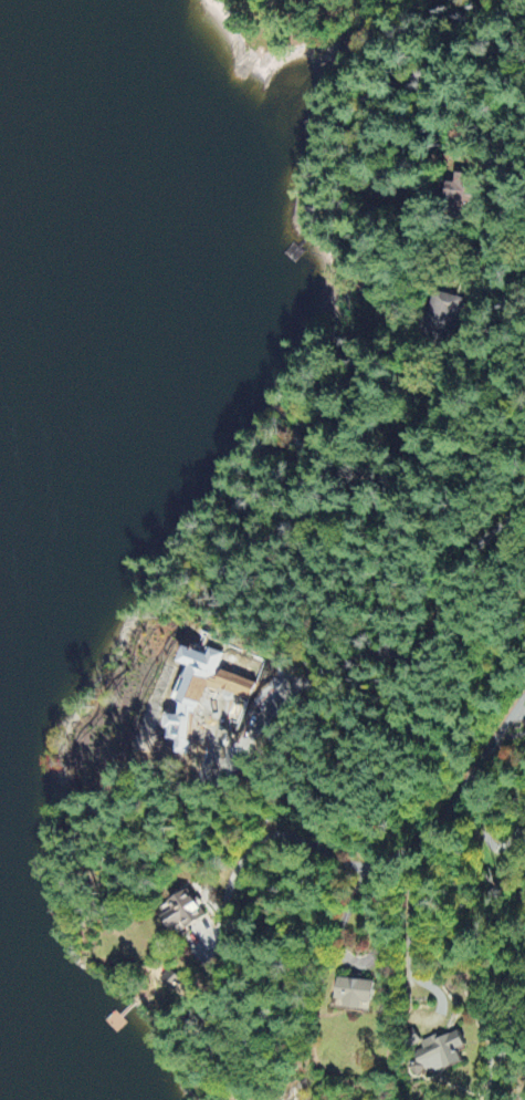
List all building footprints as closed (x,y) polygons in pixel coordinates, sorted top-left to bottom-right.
[(447,210),(480,210),(480,188),(474,188),(474,176),(455,176),(455,185),(447,185),(447,210)] [(461,315),(464,301),(434,295),(427,331),(446,335),(451,313),(461,315)] [(168,934),(181,926),(186,933),(206,919),(187,892),(167,906),(171,913),(159,922),(168,934)] [(159,987),(175,994),(182,980),(165,973),(159,987)] [(344,1004),(343,1012),(362,1013),(362,1007),(373,1008),(374,985),(336,983),(335,1004),(344,1004)] [(462,1067),(458,1055),(466,1052),(460,1035),(439,1042),(438,1039),(422,1045),(424,1052),(414,1056),(418,1067),(411,1070),(415,1081),(434,1074),(435,1077),(462,1067)]
